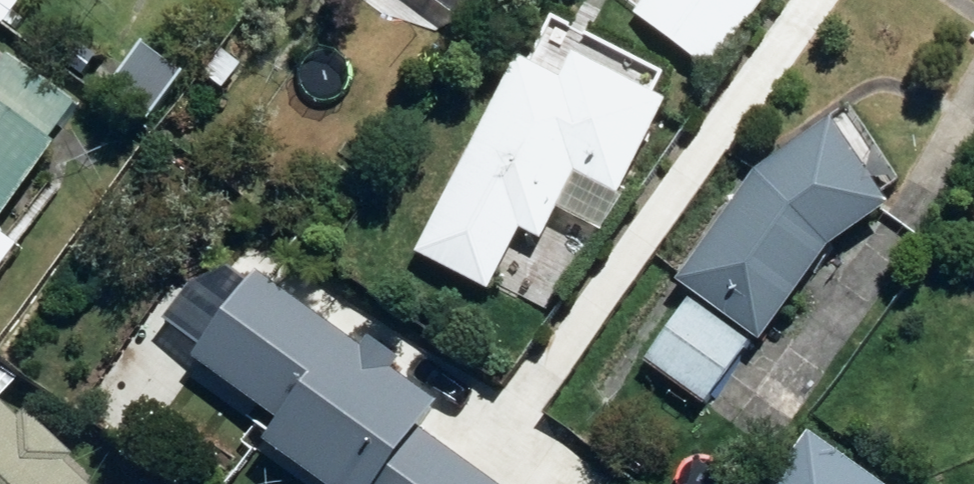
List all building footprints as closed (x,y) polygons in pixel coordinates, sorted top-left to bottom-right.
[(462,29),(483,0),(423,0),(462,29)] [(640,9),(635,15),(710,74),(762,8),(752,0),(629,0),(640,9)] [(518,62),(447,198),(542,248),(558,217),(604,240),(622,204),(620,203),(668,110),(653,102),(665,79),(552,20),(528,67),(518,62)] [(182,74),(145,48),(109,100),(146,126),(182,74)] [(57,151),(50,146),(78,108),(9,57),(0,69),(0,229),(57,151)] [(753,344),(761,350),(832,252),(891,213),(833,128),(755,179),(676,288),(691,299),(644,363),(707,408),(753,344)] [(253,277),(190,364),(279,428),(263,449),(311,483),(490,483),(421,434),(438,411),(393,378),(400,368),(367,344),(360,354),(253,277)] [(58,470),(66,462),(19,415),(13,422),(0,410),(0,483),(72,483),(58,470)] [(808,437),(773,483),(873,483),(808,437)]
